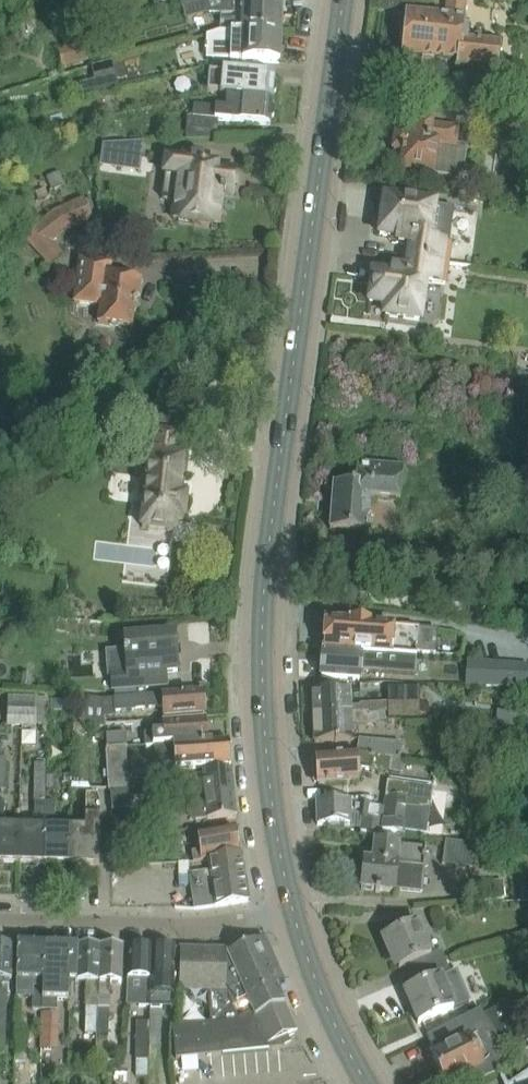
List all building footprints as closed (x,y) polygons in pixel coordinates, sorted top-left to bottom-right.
[(201,3),(205,14),(221,15),(220,32),(227,32),(281,34),(282,4),(239,3),(239,0),(207,0),(201,3)] [(465,4),(447,2),(446,18),(407,14),(403,56),(423,58),(422,66),(433,68),(434,59),(458,62),(457,67),(497,71),(499,46),(481,44),(482,35),(468,34),(468,29),(462,28),(465,4)] [(76,34),(72,25),(64,29),(67,38),(76,34)] [(206,37),(206,61),(231,62),(245,62),(245,61),(279,62),(281,34),(227,32),(220,32),(206,37)] [(90,60),(85,43),(58,50),(63,68),(90,60)] [(94,82),(80,85),(82,95),(119,87),(113,61),(90,67),(94,82)] [(277,91),(278,82),(275,79),(275,76),(223,71),(223,74),(210,73),(208,94),(227,95),(227,97),(273,101),(274,94),(277,91)] [(274,116),(275,107),(273,104),(273,101),(227,97),(226,110),(194,107),(193,117),(188,116),(186,138),(217,140),(218,122),(271,126),(271,118),(274,116)] [(459,130),(394,121),(391,142),(395,142),(394,155),(402,156),(402,157),(403,157),(401,174),(434,179),(434,176),(463,180),(467,148),(457,146),(459,130)] [(145,141),(104,143),(100,164),(141,170),(145,141)] [(174,221),(195,223),(196,214),(218,216),(221,195),(225,195),(225,192),(222,192),(222,187),(235,188),(237,171),(208,167),(209,159),(182,155),(182,160),(168,158),(162,199),(176,201),(174,221)] [(37,226),(24,237),(46,261),(57,250),(50,243),(66,231),(85,222),(91,220),(82,199),(76,201),(54,211),(37,224),(37,226)] [(455,208),(392,200),(389,218),(382,217),(380,236),(397,238),(396,244),(406,246),(403,260),(447,266),(455,208)] [(136,307),(140,281),(109,277),(111,264),(81,260),(75,305),(99,307),(97,325),(131,329),(134,307),(136,307)] [(444,286),(447,266),(403,260),(401,273),(392,271),(391,277),(373,275),(370,303),(387,305),(386,317),(419,322),(425,283),(444,286)] [(183,522),(187,494),(179,493),(184,447),(175,446),(177,433),(157,431),(154,450),(148,449),(140,528),(174,532),(176,521),(183,522)] [(111,456),(110,466),(124,468),(125,457),(111,456)] [(334,485),(330,530),(368,534),(371,500),(400,503),(403,468),(358,464),(356,487),(334,485)] [(435,654),(437,631),(373,626),(373,624),(348,622),(348,623),(329,622),(325,625),(324,651),(416,660),(417,652),(435,654)] [(147,689),(168,688),(167,673),(178,672),(175,635),(125,639),(128,675),(112,676),(114,692),(115,692),(116,699),(147,697),(147,689)] [(101,640),(86,641),(87,670),(102,669),(101,640)] [(324,651),(322,678),(359,681),(360,672),(414,677),(416,660),(324,651)] [(470,662),(469,686),(527,688),(527,680),(527,666),(470,662)] [(349,689),(312,691),(313,717),(332,716),(332,714),(369,713),(388,712),(388,721),(420,721),(420,689),(388,689),(388,704),(360,705),(360,707),(350,707),(349,689)] [(204,715),(203,692),(147,697),(116,699),(103,700),(105,724),(124,722),(124,715),(116,716),(116,712),(134,710),(134,709),(163,707),(164,718),(204,715)] [(22,727),(23,697),(8,696),(7,727),(22,727)] [(497,712),(496,725),(518,727),(520,714),(497,712)] [(378,726),(378,714),(370,715),(369,713),(332,714),(332,716),(313,717),(314,744),(335,743),(335,744),(338,744),(338,742),(351,741),(351,728),(378,726)] [(206,743),(205,721),(165,724),(165,732),(144,733),(145,747),(155,746),(155,747),(206,743)] [(518,733),(511,732),(510,747),(517,748),(518,733)] [(105,734),(106,749),(126,748),(125,733),(105,734)] [(77,761),(94,762),(96,738),(78,737),(77,761)] [(359,740),(357,755),(384,759),(399,761),(401,746),(359,740)] [(231,767),(229,741),(206,743),(155,747),(157,772),(231,767)] [(129,790),(126,748),(106,749),(108,789),(109,791),(113,791),(129,790)] [(360,784),(358,770),(381,773),(382,772),(384,759),(357,755),(317,758),(318,770),(314,770),(315,783),(319,783),(319,786),(360,784)] [(384,759),(382,772),(401,774),(403,762),(399,761),(384,759)] [(44,789),(46,789),(46,764),(35,764),(34,827),(20,827),(19,863),(43,864),(44,789)] [(234,794),(232,770),(203,773),(203,776),(186,778),(188,796),(191,795),(191,796),(194,795),(194,797),(205,796),(205,797),(234,794)] [(433,790),(389,784),(385,813),(383,831),(407,835),(410,813),(421,814),(421,810),(429,811),(430,806),(431,806),(433,790)] [(70,865),(70,828),(55,828),(56,789),(46,789),(44,789),(43,864),(70,865)] [(133,804),(132,790),(129,790),(113,791),(114,805),(133,804)] [(237,817),(234,794),(205,797),(208,820),(237,817)] [(193,812),(191,796),(191,795),(188,796),(177,797),(178,813),(193,812)] [(99,865),(100,804),(97,796),(86,796),(85,829),(70,828),(70,865),(99,865)] [(357,800),(317,801),(318,826),(358,825),(357,800)] [(20,827),(4,827),(5,801),(0,801),(0,863),(19,863),(20,827)] [(385,813),(366,811),(364,829),(383,831),(385,813)] [(238,855),(236,844),(240,840),(239,832),(234,831),(233,828),(197,834),(200,851),(192,853),(193,862),(208,860),(238,855)] [(131,840),(116,841),(117,866),(132,865),(131,840)] [(473,868),(476,844),(446,840),(443,864),(473,868)] [(427,849),(375,843),(373,862),(365,861),(362,889),(376,891),(376,893),(380,893),(380,891),(395,893),(395,890),(422,893),(427,849)] [(245,878),(241,854),(238,855),(208,860),(210,870),(189,874),(191,887),(245,878)] [(194,910),(249,902),(245,878),(191,887),(194,910)] [(504,898),(503,881),(467,885),(469,901),(504,898)] [(418,925),(382,940),(389,955),(392,954),(399,970),(411,964),(416,975),(446,962),(440,949),(430,954),(418,925)] [(227,951),(180,950),(178,991),(208,992),(211,1023),(225,1022),(238,1020),(232,1008),(248,1001),(277,988),(257,941),(228,954),(227,951)] [(12,945),(0,944),(0,979),(11,979),(12,945)] [(41,1010),(43,946),(17,945),(16,980),(33,981),(32,1010),(41,1010)] [(43,946),(41,1010),(57,1010),(58,1000),(68,1001),(68,982),(75,982),(76,947),(43,946)] [(98,1009),(99,947),(76,947),(75,982),(87,982),(86,1008),(98,1009)] [(122,983),(123,948),(99,947),(98,1009),(96,1034),(109,1034),(110,983),(122,983)] [(150,1008),(152,949),(128,948),(127,993),(139,993),(139,1007),(150,1008)] [(152,949),(150,1008),(162,1008),(173,1008),(174,981),(175,949),(152,949)] [(420,986),(408,991),(414,1007),(411,1009),(418,1024),(453,1009),(470,1002),(457,971),(451,974),(446,962),(416,975),(420,986)] [(252,1021),(285,1006),(277,988),(248,1001),(252,1009),(242,1013),(243,1017),(249,1015),(252,1021)] [(507,1004),(484,1016),(500,1047),(523,1035),(519,1027),(510,1011),(507,1004)] [(283,1039),(297,1033),(285,1006),(252,1021),(249,1015),(243,1017),(238,1020),(225,1022),(211,1023),(211,1025),(173,1029),(176,1060),(284,1049),(283,1039)] [(500,1047),(484,1016),(481,1010),(426,1038),(436,1056),(432,1058),(446,1083),(478,1083),(511,1069),(500,1047)] [(60,1015),(42,1014),(41,1050),(58,1051),(60,1015)] [(148,1060),(149,1036),(149,1023),(137,1023),(136,1060),(148,1060)]
